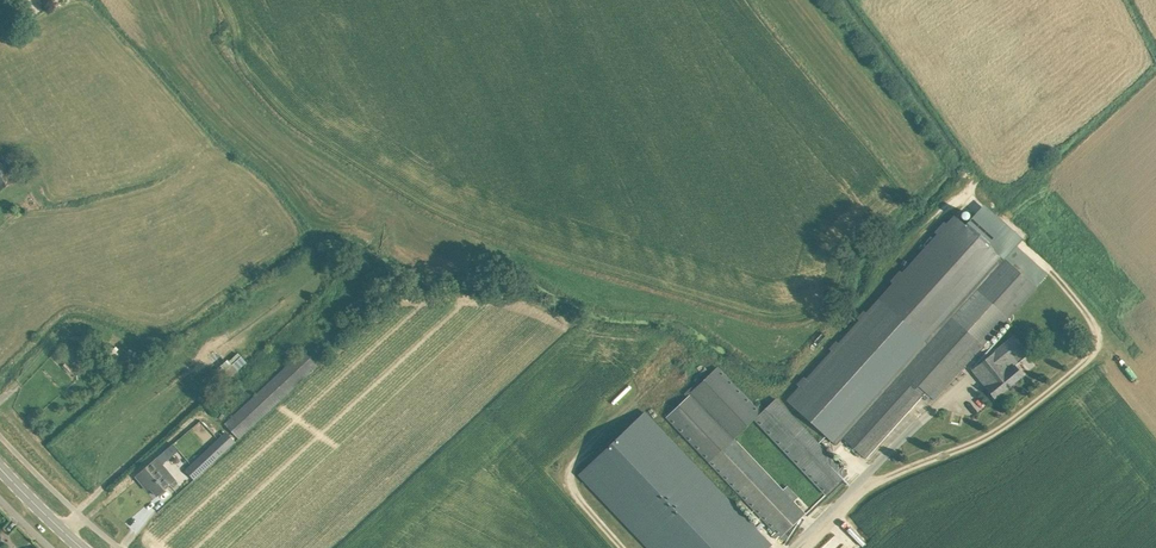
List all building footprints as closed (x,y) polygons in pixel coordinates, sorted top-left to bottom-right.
[(20,178),(8,157),(0,162),(0,190),(20,178)] [(798,386),(786,401),(836,445),(842,438),(977,290),(1004,261),(988,247),(995,240),(975,221),(968,228),(955,216),(947,224),(944,221),(934,232),(938,235),(903,273),(900,270),(891,281),(893,283),(866,312),(863,310),(856,318),(858,320),(838,343),(836,341),(829,349),(831,351),(806,379),(803,376),(796,384),(798,386)] [(1035,289),(1004,261),(977,290),(842,438),(860,454),(865,458),(921,396),(926,400),(929,396),(932,399),(937,393),(939,394),(1009,318),(1035,289)] [(986,388),(995,398),(1023,375),(1014,365),(1018,362),(1013,357),(1024,348),(1014,336),(991,354),(975,367),(990,385),(986,388)] [(225,424),(239,439),(317,366),(303,351),(225,424)] [(144,353),(139,359),(143,363),(148,357),(144,353)] [(214,382),(219,388),(248,362),(242,356),(214,382)] [(677,403),(665,415),(769,524),(766,527),(776,537),(778,535),(780,537),(807,513),(735,439),(755,419),(762,412),(718,366),(698,386),(695,383),(684,394),(687,397),(679,405),(677,403)] [(847,474),(839,465),(776,399),(762,412),(755,419),(817,485),(826,494),(847,474)] [(580,476),(648,547),(769,547),(772,545),(646,413),(580,476)] [(186,470),(189,474),(194,480),(235,442),(229,435),(227,436),(225,434),(186,470)] [(158,457),(136,476),(144,486),(147,484),(157,496),(176,479),(158,457)]
